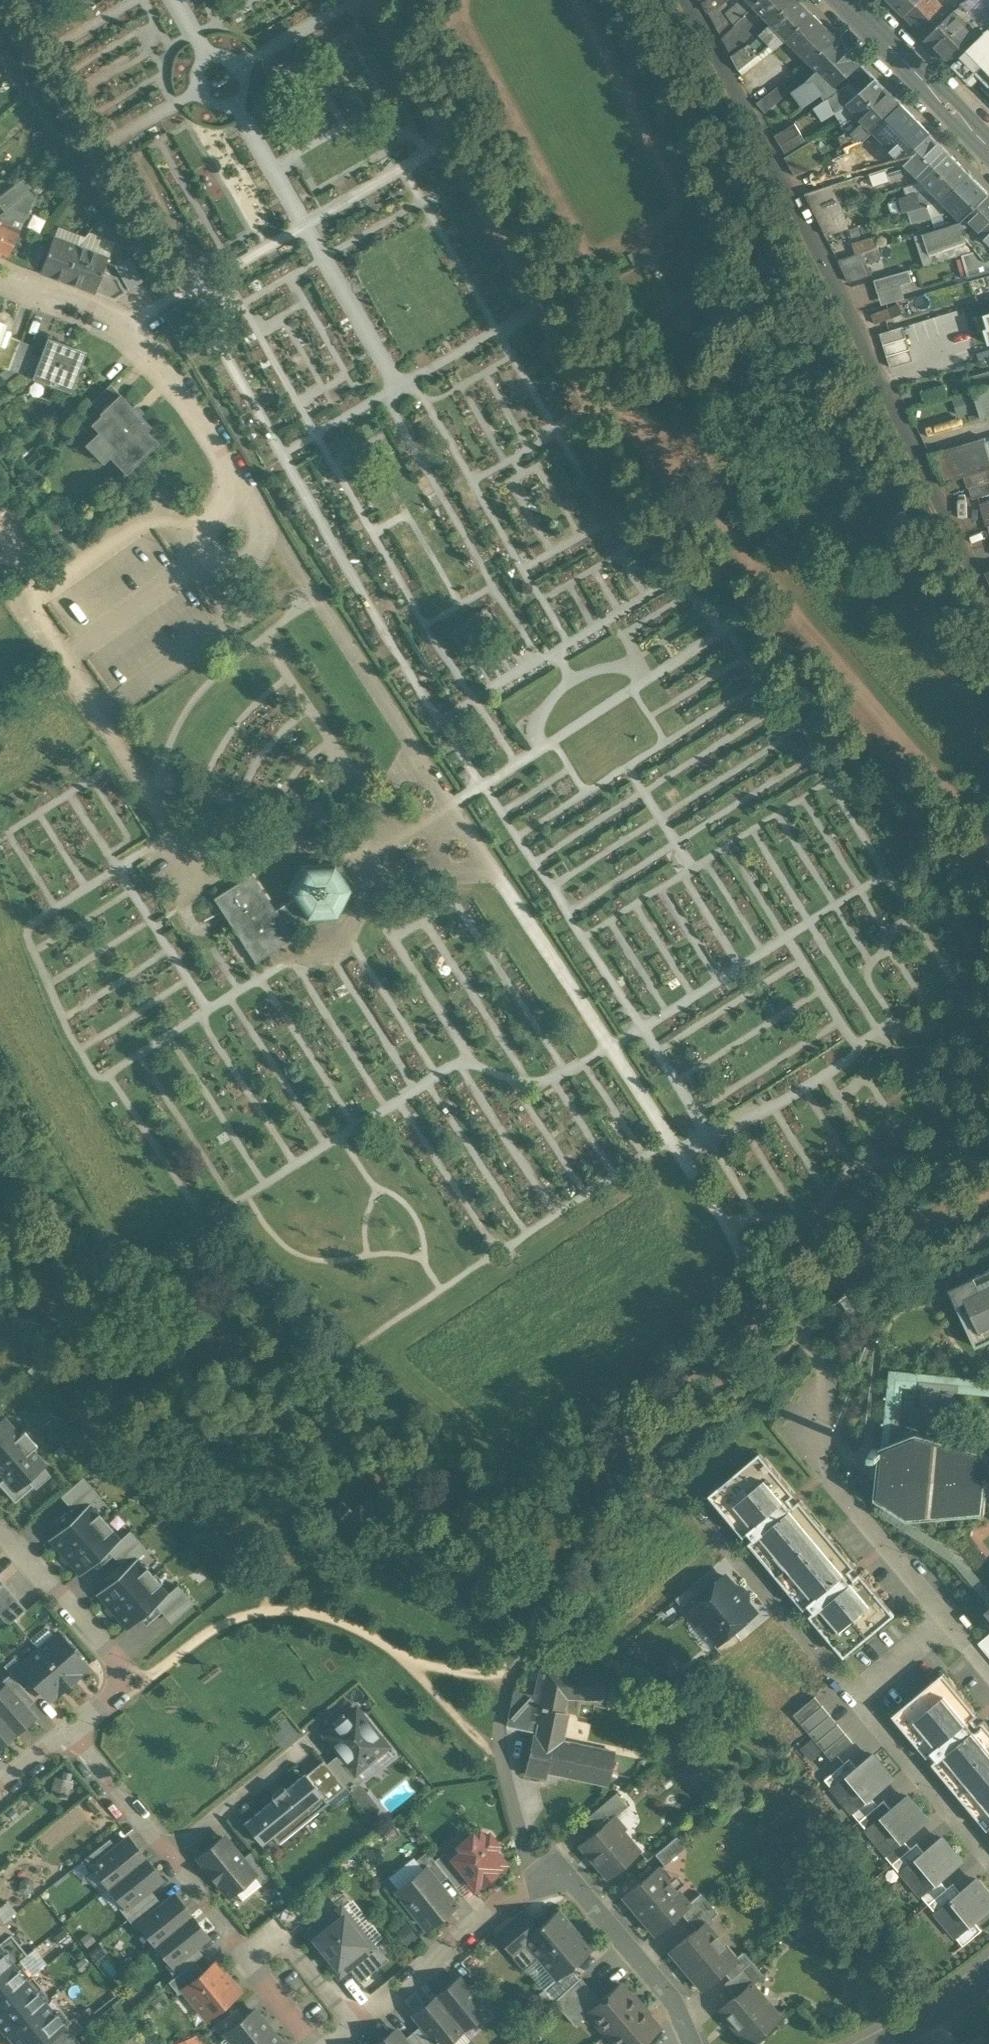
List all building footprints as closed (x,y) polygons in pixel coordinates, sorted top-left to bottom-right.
[(708,12),(709,12),(720,6),(716,0),(701,0),(708,12)] [(731,9),(740,21),(745,16),(755,6),(754,5),(749,0),(743,0),(731,9)] [(754,5),(755,6),(771,22),(794,0),(759,0),(754,5)] [(771,22),(788,39),(813,14),(800,0),(794,0),(771,22)] [(904,15),(919,0),(890,0),(904,15)] [(904,15),(927,38),(951,14),(938,0),(919,0),(904,15)] [(958,0),(938,0),(951,14),(954,11),(962,4),(958,0)] [(962,4),(980,17),(988,8),(988,0),(969,0),(962,4)] [(726,1),(721,5),(720,6),(709,12),(718,29),(728,22),(732,20),(727,13),(731,9),(726,1)] [(962,4),(954,11),(980,38),(985,33),(988,29),(988,28),(979,18),(980,17),(962,4)] [(979,18),(988,28),(988,8),(980,17),(979,18)] [(740,21),(731,9),(727,13),(732,20),(736,25),(740,21)] [(980,38),(954,11),(951,14),(927,38),(953,64),(964,53),(980,38)] [(813,14),(788,39),(810,61),(836,37),(813,14)] [(733,28),(723,38),(732,55),(742,49),(751,42),(760,34),(762,32),(752,22),(745,16),(740,21),(736,25),(733,28)] [(733,28),(728,22),(718,29),(723,38),(733,28)] [(762,32),(760,34),(768,47),(775,41),(779,45),(780,44),(781,45),(788,39),(771,22),(762,32)] [(985,33),(980,38),(964,53),(979,69),(984,65),(988,70),(988,37),(985,33)] [(760,34),(751,42),(742,49),(751,60),(768,47),(760,34)] [(836,37),(810,61),(821,73),(834,86),(835,87),(863,64),(836,37)] [(742,49),(732,55),(740,69),(751,60),(742,49)] [(834,86),(821,73),(810,80),(815,81),(823,93),(834,86)] [(870,84),(849,102),(849,104),(857,114),(886,88),(876,78),(870,83),(870,84)] [(810,80),(793,93),(804,108),(823,93),(815,81),(810,80)] [(886,88),(857,114),(842,123),(847,133),(840,136),(847,153),(848,153),(846,147),(864,139),(874,130),(902,104),(886,88)] [(793,93),(772,108),(782,123),(804,108),(793,93)] [(930,133),(902,104),(874,130),(902,159),(930,133)] [(797,119),(774,134),(784,150),(807,135),(797,119)] [(167,130),(152,137),(157,146),(172,139),(167,130)] [(930,133),(902,159),(910,166),(923,180),(950,153),(930,133)] [(864,139),(846,147),(848,153),(852,163),(871,155),(864,139)] [(811,141),(785,157),(796,176),(824,163),(811,141)] [(950,153),(923,180),(936,193),(942,200),(970,174),(950,153)] [(846,158),(798,179),(805,194),(806,195),(831,186),(853,179),(846,158)] [(896,165),(887,168),(891,181),(904,176),(906,170),(910,166),(902,159),(896,165)] [(887,168),(869,174),(874,187),(891,181),(887,168)] [(942,200),(947,205),(962,220),(967,216),(988,194),(988,193),(970,174),(942,200)] [(23,179),(0,196),(0,206),(4,211),(8,207),(31,190),(23,179)] [(831,186),(806,195),(817,217),(843,207),(831,186)] [(8,207),(26,216),(27,216),(36,196),(31,190),(8,207)] [(924,191),(914,194),(918,207),(927,204),(942,200),(936,193),(932,196),(924,191)] [(914,194),(900,199),(901,203),(904,211),(909,210),(918,207),(914,194)] [(967,216),(979,227),(988,219),(988,194),(967,216)] [(942,200),(927,204),(931,218),(944,214),(945,211),(944,208),(947,205),(942,200)] [(931,218),(927,204),(918,207),(909,210),(912,223),(931,218)] [(0,214),(0,221),(19,229),(26,216),(8,207),(4,211),(0,214)] [(843,207),(817,217),(826,235),(849,228),(843,207)] [(967,216),(962,220),(960,221),(966,237),(981,230),(979,227),(967,216)] [(979,227),(981,230),(987,236),(988,238),(988,219),(979,227)] [(0,221),(0,256),(5,258),(19,229),(0,221)] [(960,221),(949,225),(954,241),(966,237),(960,221)] [(923,233),(929,251),(954,241),(949,225),(923,233)] [(974,244),(987,236),(981,230),(966,237),(954,241),(929,251),(930,256),(921,259),(923,266),(954,257),(962,254),(960,248),(974,243),(974,244)] [(875,236),(852,243),(856,254),(879,247),(875,236)] [(988,254),(988,238),(987,236),(974,244),(973,245),(977,249),(976,250),(984,258),(988,254)] [(77,247),(53,237),(40,271),(65,280),(77,247)] [(34,243),(25,265),(36,269),(45,247),(34,243)] [(108,258),(77,247),(65,280),(96,292),(96,291),(103,272),(108,258)] [(856,254),(855,254),(839,259),(839,261),(849,282),(872,274),(867,264),(882,259),(879,247),(856,254)] [(987,265),(986,261),(984,258),(976,250),(962,254),(965,262),(969,271),(974,269),(987,265)] [(962,254),(954,257),(957,266),(965,262),(962,254)] [(143,280),(129,256),(115,265),(129,289),(143,280)] [(876,302),(903,297),(898,271),(871,276),(876,302)] [(117,277),(103,272),(96,291),(115,298),(125,290),(117,277)] [(918,321),(896,328),(899,339),(922,332),(918,321)] [(7,369),(10,370),(10,369),(20,340),(7,335),(7,337),(0,334),(0,366),(7,369)] [(33,345),(20,340),(10,369),(20,373),(21,372),(25,369),(30,353),(33,345)] [(81,353),(46,340),(40,357),(34,373),(69,386),(81,353)] [(30,353),(25,369),(34,373),(40,357),(30,353)] [(21,372),(20,373),(10,369),(10,370),(7,369),(0,374),(0,376),(14,394),(28,383),(21,372)] [(969,376),(973,390),(988,385),(988,371),(969,376)] [(110,384),(90,404),(99,413),(119,394),(110,384)] [(922,391),(925,403),(947,397),(944,385),(922,391)] [(973,390),(982,419),(988,417),(988,385),(973,390)] [(119,394),(99,413),(101,415),(90,424),(97,432),(84,444),(102,463),(110,456),(125,473),(157,442),(146,431),(150,427),(119,394)] [(929,455),(943,483),(964,477),(988,469),(988,448),(987,442),(986,438),(929,455)] [(964,477),(967,488),(988,482),(988,469),(964,477)] [(969,488),(973,499),(988,494),(988,482),(969,488)] [(980,503),(983,515),(988,513),(988,501),(980,503)] [(339,912),(344,882),(329,858),(293,862),(281,888),(298,915),(339,912)] [(256,963),(294,939),(253,875),(215,899),(256,963)] [(949,1288),(976,1347),(988,1341),(988,1270),(949,1288)] [(844,1292),(834,1300),(835,1301),(834,1302),(835,1304),(837,1303),(842,1310),(840,1311),(841,1313),(844,1311),(847,1315),(855,1309),(853,1305),(855,1303),(854,1301),(852,1303),(847,1296),(849,1294),(848,1292),(845,1294),(844,1292)] [(891,1370),(883,1445),(897,1440),(901,1404),(902,1405),(904,1385),(921,1387),(921,1386),(955,1389),(955,1390),(988,1394),(988,1380),(891,1370)] [(921,1386),(921,1387),(919,1406),(902,1405),(901,1404),(897,1440),(883,1445),(880,1446),(880,1448),(872,1448),(872,1454),(879,1454),(877,1476),(876,1497),(912,1521),(985,1512),(988,1477),(988,1452),(950,1441),(955,1390),(955,1389),(921,1386)] [(115,1413),(102,1409),(99,1417),(113,1421),(115,1413)] [(5,1477),(0,1481),(0,1484),(15,1501),(33,1485),(28,1479),(46,1463),(33,1448),(37,1445),(24,1430),(20,1434),(4,1416),(3,1417),(0,1420),(0,1472),(5,1477)] [(795,1494),(761,1452),(710,1494),(744,1536),(750,1532),(755,1538),(750,1542),(777,1575),(828,1533),(800,1500),(795,1505),(790,1498),(795,1494)] [(77,1514),(90,1502),(99,1495),(83,1476),(61,1496),(77,1514)] [(953,1547),(912,1521),(876,1497),(874,1510),(946,1558),(988,1607),(988,1592),(953,1547)] [(356,1508),(344,1498),(343,1499),(341,1498),(340,1499),(341,1501),(335,1508),(333,1508),(332,1511),(335,1511),(337,1517),(336,1518),(337,1520),(339,1518),(345,1519),(345,1521),(347,1521),(347,1519),(353,1512),(355,1513),(356,1512),(355,1510),(356,1508)] [(48,1539),(79,1575),(108,1550),(122,1538),(90,1502),(77,1514),(48,1539)] [(122,1538),(108,1550),(124,1568),(138,1557),(147,1549),(130,1530),(122,1538)] [(855,1577),(850,1571),(856,1566),(828,1533),(777,1575),(805,1608),(810,1604),(815,1610),(810,1615),(845,1656),(895,1614),(861,1573),(855,1577)] [(95,1594),(127,1630),(156,1604),(169,1593),(169,1592),(138,1557),(124,1568),(95,1594)] [(710,1588),(685,1609),(699,1625),(703,1621),(720,1641),(721,1642),(734,1630),(756,1612),(725,1575),(710,1588)] [(701,1577),(676,1598),(685,1609),(710,1588),(701,1577)] [(4,1583),(0,1587),(0,1615),(1,1616),(19,1600),(4,1583)] [(169,1593),(156,1604),(171,1623),(193,1603),(178,1585),(169,1592),(169,1593)] [(541,1600),(531,1593),(525,1602),(536,1608),(541,1600)] [(19,1600),(1,1616),(8,1624),(26,1608),(19,1600)] [(742,1639),(734,1630),(721,1642),(720,1641),(715,1645),(724,1655),(742,1639)] [(58,1632),(39,1649),(69,1683),(75,1679),(73,1677),(87,1665),(58,1632)] [(69,1683),(39,1649),(21,1664),(20,1665),(33,1680),(49,1698),(62,1687),(64,1688),(69,1683)] [(33,1680),(20,1665),(21,1664),(14,1657),(4,1665),(10,1673),(11,1673),(24,1688),(33,1680)] [(603,1671),(540,1667),(534,1693),(535,1694),(530,1719),(540,1722),(538,1731),(537,1737),(533,1736),(525,1771),(545,1775),(548,1764),(569,1768),(568,1773),(593,1779),(593,1778),(606,1780),(606,1782),(607,1782),(613,1757),(599,1754),(599,1751),(560,1742),(565,1717),(564,1717),(569,1695),(601,1697),(603,1671)] [(944,1672),(893,1714),(928,1756),(933,1752),(938,1758),(933,1762),(988,1829),(988,1828),(988,1727),(983,1720),(978,1725),(973,1719),(978,1714),(944,1672)] [(11,1673),(10,1673),(0,1682),(4,1686),(5,1685),(25,1708),(34,1700),(24,1688),(11,1673)] [(5,1685),(4,1686),(0,1690),(0,1715),(15,1732),(33,1717),(25,1708),(5,1685)] [(534,1693),(514,1689),(507,1725),(528,1729),(530,1719),(535,1694),(534,1693)] [(823,1705),(815,1696),(794,1714),(801,1723),(802,1723),(823,1705)] [(823,1705),(802,1723),(809,1732),(830,1714),(823,1705)] [(356,1708),(325,1734),(340,1752),(353,1768),(354,1767),(368,1755),(371,1758),(386,1745),(356,1708)] [(838,1724),(831,1715),(830,1714),(809,1732),(817,1741),(817,1742),(838,1724)] [(0,1715),(0,1746),(15,1732),(0,1715)] [(540,1722),(530,1719),(528,1729),(538,1731),(540,1722)] [(838,1724),(817,1742),(824,1751),(825,1751),(846,1733),(838,1724)] [(846,1733),(825,1751),(832,1760),(854,1742),(846,1733)] [(353,1768),(340,1752),(326,1763),(337,1777),(345,1787),(349,1791),(364,1779),(354,1767),(353,1768)] [(858,1767),(834,1787),(834,1788),(852,1810),(853,1810),(871,1796),(893,1777),(874,1754),(858,1767)] [(850,1758),(826,1779),(834,1789),(834,1788),(834,1787),(858,1767),(850,1758)] [(284,1787),(272,1798),(273,1799),(244,1823),(261,1844),(290,1820),(296,1828),(328,1802),(328,1801),(320,1791),(305,1773),(286,1789),(284,1787)] [(70,1781),(56,1777),(53,1789),(67,1792),(70,1781)] [(337,1777),(320,1791),(328,1801),(345,1787),(337,1777)] [(616,1792),(588,1815),(598,1827),(610,1818),(611,1820),(628,1806),(616,1792)] [(892,1809),(868,1829),(869,1830),(887,1852),(904,1839),(928,1819),(908,1795),(892,1809)] [(871,1796),(853,1810),(852,1810),(860,1820),(878,1805),(871,1796)] [(878,1805),(860,1820),(868,1830),(869,1830),(868,1829),(892,1809),(885,1800),(878,1805)] [(611,1820),(610,1818),(598,1827),(579,1844),(580,1846),(582,1844),(609,1876),(607,1877),(608,1878),(641,1850),(640,1850),(638,1851),(611,1820)] [(472,1835),(459,1845),(460,1847),(448,1856),(447,1857),(465,1879),(474,1890),(506,1864),(493,1848),(498,1845),(489,1834),(484,1838),(479,1831),(473,1836),(472,1835)] [(676,1836),(655,1854),(664,1865),(685,1847),(676,1836)] [(241,1858),(224,1837),(199,1857),(229,1894),(235,1890),(242,1899),(260,1884),(253,1875),(254,1874),(241,1858)] [(943,1837),(925,1852),(903,1871),(904,1871),(922,1893),(940,1879),(962,1860),(943,1837)] [(109,1838),(81,1860),(90,1872),(95,1868),(94,1866),(117,1847),(109,1838)] [(117,1847),(94,1866),(95,1868),(110,1885),(144,1858),(128,1838),(117,1847)] [(911,1848),(904,1839),(887,1852),(885,1854),(893,1863),(911,1848)] [(893,1863),(901,1873),(904,1871),(903,1871),(925,1852),(918,1843),(911,1848),(893,1863)] [(271,1875),(251,1850),(241,1858),(254,1874),(253,1875),(260,1884),(271,1875)] [(434,1860),(427,1850),(416,1859),(423,1869),(424,1868),(437,1884),(447,1875),(434,1860)] [(448,1856),(445,1852),(434,1860),(447,1875),(456,1886),(465,1879),(447,1857),(448,1856)] [(144,1858),(110,1885),(124,1903),(125,1905),(148,1886),(160,1877),(144,1858)] [(658,1867),(623,1897),(654,1933),(680,1911),(686,1906),(685,1905),(688,1903),(658,1867)] [(423,1869),(398,1889),(428,1927),(454,1905),(437,1884),(424,1868),(423,1869)] [(29,1879),(25,1878),(21,1881),(20,1888),(23,1892),(28,1893),(32,1890),(33,1883),(29,1879)] [(940,1879),(922,1893),(921,1894),(929,1903),(948,1888),(940,1879)] [(977,1879),(961,1892),(938,1912),(938,1913),(956,1935),(957,1935),(975,1920),(988,1908),(988,1893),(977,1879)] [(948,1888),(929,1903),(937,1913),(938,1913),(938,1912),(961,1892),(954,1883),(948,1888)] [(148,1886),(125,1905),(124,1903),(119,1907),(128,1918),(156,1896),(148,1886)] [(688,1903),(685,1905),(686,1906),(680,1911),(687,1920),(709,1902),(700,1892),(688,1903)] [(156,1896),(128,1918),(137,1929),(142,1925),(140,1924),(163,1905),(156,1896)] [(163,1905),(140,1924),(142,1925),(156,1943),(190,1915),(175,1896),(163,1905)] [(0,1907),(0,1916),(3,1921),(4,1921),(16,1912),(7,1901),(0,1907)] [(709,1902),(687,1920),(695,1930),(704,1922),(705,1923),(717,1912),(709,1902)] [(323,1955),(354,1929),(348,1922),(351,1919),(341,1907),(306,1934),(323,1955)] [(537,1927),(522,1940),(539,1959),(576,1929),(559,1909),(537,1927)] [(522,1910),(494,1934),(496,1936),(490,1942),(495,1947),(501,1942),(503,1945),(531,1921),(522,1910)] [(190,1915),(156,1943),(170,1961),(172,1963),(195,1944),(206,1935),(190,1915)] [(975,1920),(957,1935),(956,1935),(964,1945),(982,1930),(975,1920)] [(0,1924),(0,1942),(11,1933),(12,1934),(13,1933),(3,1921),(0,1924)] [(531,1921),(503,1945),(508,1950),(521,1939),(522,1940),(537,1927),(531,1921)] [(695,1930),(669,1952),(700,1988),(722,1970),(733,1961),(732,1960),(735,1958),(705,1923),(704,1922),(695,1930)] [(354,1929),(323,1955),(339,1975),(348,1967),(373,1947),(371,1945),(361,1932),(358,1935),(354,1929)] [(576,1929),(539,1959),(555,1979),(556,1979),(570,1968),(592,1948),(576,1929)] [(11,1933),(0,1942),(0,1949),(13,1965),(13,1964),(14,1965),(20,1960),(28,1954),(12,1934),(11,1933)] [(373,1947),(348,1967),(360,1981),(388,1959),(374,1942),(371,1945),(373,1947)] [(195,1944),(172,1963),(170,1961),(165,1965),(174,1976),(194,1960),(202,1953),(195,1944)] [(14,1965),(13,1964),(13,1965),(0,1949),(0,1975),(14,1965)] [(735,1958),(732,1960),(733,1961),(722,1970),(730,1979),(751,1961),(743,1951),(735,1958)] [(50,1997),(20,1960),(14,1965),(26,1980),(26,1979),(44,2002),(45,2001),(50,1997)] [(174,1976),(168,1981),(178,1993),(184,1989),(183,1988),(203,1971),(194,1960),(174,1976)] [(730,1979),(724,1983),(736,1996),(748,1986),(748,1987),(763,1974),(751,1961),(730,1979)] [(203,1971),(183,1988),(184,1989),(206,2017),(239,1991),(215,1962),(203,1971)] [(44,2002),(26,1979),(26,1980),(14,1965),(0,1975),(0,2023),(7,2031),(44,2002)] [(570,1968),(556,1979),(555,1979),(544,1989),(554,2001),(578,1978),(570,1968)] [(578,1978),(554,2001),(574,2025),(588,2012),(600,2001),(580,1977),(578,1978)] [(466,1988),(458,1978),(436,1996),(463,2029),(483,2012),(485,2011),(466,1988)] [(499,2007),(476,1980),(466,1988),(485,2011),(483,2012),(487,2017),(499,2007)] [(621,1984),(612,1991),(611,1990),(601,1998),(602,2000),(600,2001),(588,2012),(607,2034),(639,2006),(621,1984)] [(748,1987),(748,1986),(736,1996),(720,2010),(749,2043),(777,2019),(748,1987)] [(70,2020),(51,1996),(50,1997),(45,2001),(51,2009),(52,2009),(65,2026),(71,2021),(70,2020)] [(436,1996),(414,2013),(422,2023),(439,2043),(444,2043),(463,2029),(436,1996)] [(7,2031),(8,2033),(9,2032),(17,2043),(18,2043),(19,2043),(42,2043),(47,2040),(65,2026),(52,2009),(51,2009),(45,2001),(44,2002),(7,2031)] [(607,2034),(615,2043),(639,2043),(640,2043),(641,2043),(650,2037),(649,2036),(658,2028),(639,2006),(607,2034)] [(237,2007),(218,2022),(226,2032),(245,2017),(237,2007)] [(226,2032),(236,2043),(252,2043),(264,2034),(266,2035),(270,2036),(273,2033),(254,2010),(245,2017),(226,2032)] [(47,2040),(50,2043),(63,2043),(74,2034),(74,2035),(83,2027),(74,2017),(70,2020),(71,2021),(65,2026),(47,2040)] [(422,2023),(412,2031),(423,2043),(439,2043),(422,2023)] [(376,2043),(407,2043),(403,2039),(395,2029),(376,2043)] [(412,2031),(403,2039),(407,2043),(423,2043),(412,2031)] [(507,2043),(526,2043),(528,2042),(520,2032),(507,2043)] [(178,2042),(178,2043),(203,2043),(199,2033),(178,2042)] [(252,2043),(282,2043),(273,2033),(270,2036),(266,2035),(264,2034),(252,2043)] [(63,2043),(81,2043),(82,2043),(74,2035),(74,2034),(63,2043)]
